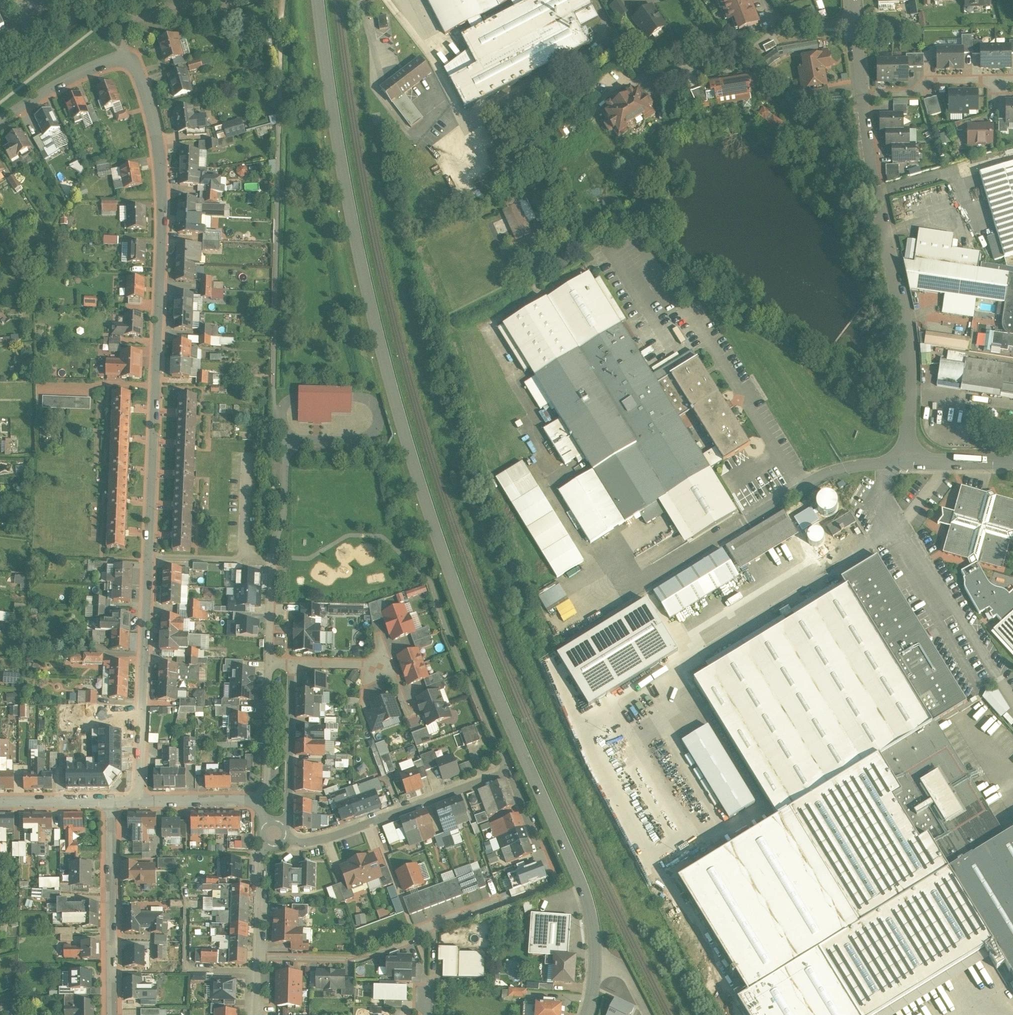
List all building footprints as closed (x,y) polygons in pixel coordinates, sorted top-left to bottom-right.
[(430,3),(436,15),(446,34),(468,23),(500,6),(510,0),(428,0),(430,3)] [(589,0),(510,0),(500,6),(468,23),(471,28),(461,35),(468,50),(444,67),(463,107),(588,42),(579,26),(597,17),(589,0)] [(729,21),(735,19),(740,31),(758,24),(750,2),(752,1),(752,0),(721,0),(729,21)] [(909,1),(911,15),(918,14),(916,0),(913,0),(909,1)] [(617,3),(611,7),(615,14),(621,9),(617,3)] [(652,8),(641,16),(640,14),(637,16),(637,17),(633,20),(638,27),(640,26),(649,38),(666,27),(652,8)] [(621,9),(615,14),(619,19),(625,14),(621,9)] [(386,16),(378,17),(380,30),(388,29),(386,16)] [(619,50),(632,41),(626,33),(613,42),(619,50)] [(180,35),(159,40),(165,62),(173,60),(185,56),(186,56),(180,35)] [(972,42),(972,36),(962,36),(962,49),(963,49),(963,54),(972,54),(972,42)] [(775,42),(764,46),(766,52),(777,47),(775,42)] [(982,42),(972,42),(972,54),(972,55),(981,55),(981,47),(982,47),(982,42)] [(1010,46),(996,47),(996,69),(999,69),(1000,69),(1000,68),(1011,68),(1010,54),(1010,46)] [(982,47),(981,47),(981,55),(981,69),(992,68),(992,69),(993,69),(996,69),(996,47),(982,47)] [(962,49),(938,49),(938,59),(938,69),(946,69),(946,70),(952,70),(953,69),(963,69),(963,56),(963,54),(963,49),(962,49)] [(915,55),(907,55),(907,60),(907,68),(915,68),(915,55)] [(924,55),(915,55),(915,68),(924,68),(924,55)] [(185,56),(173,60),(175,66),(187,63),(185,56)] [(821,56),(805,59),(810,88),(826,85),(821,56)] [(421,59),(382,89),(392,103),(404,94),(431,73),(421,59)] [(893,60),(878,60),(878,82),(889,82),(890,83),(893,83),(893,60)] [(907,60),(893,60),(893,83),(896,83),(896,82),(908,82),(907,68),(907,60)] [(200,61),(188,64),(190,71),(203,68),(200,61)] [(186,72),(170,76),(175,97),(192,92),(186,72)] [(756,73),(731,77),(731,81),(719,83),(719,78),(709,80),(711,93),(715,92),(716,97),(715,97),(716,100),(736,96),(737,101),(751,99),(750,94),(751,94),(751,91),(750,91),(750,89),(758,88),(756,73)] [(848,74),(837,77),(838,81),(829,83),(830,88),(850,83),(848,74)] [(114,83),(97,89),(104,108),(105,108),(106,111),(114,108),(113,105),(120,103),(114,83)] [(705,86),(691,92),(697,104),(708,103),(705,86)] [(631,90),(606,106),(608,109),(602,113),(608,121),(605,123),(605,125),(609,132),(611,133),(614,131),(619,138),(629,132),(633,133),(636,133),(640,132),(643,129),(645,126),(645,121),(655,115),(651,107),(653,106),(653,104),(649,97),(646,96),(644,98),(638,89),(632,93),(631,90)] [(964,92),(949,92),(950,114),(964,114),(964,110),(964,92)] [(977,92),(964,92),(964,110),(978,110),(977,92)] [(89,114),(81,94),(65,101),(73,120),(74,120),(76,124),(83,120),(82,117),(89,114)] [(424,119),(404,94),(392,103),(412,128),(424,119)] [(120,103),(113,105),(114,108),(116,115),(124,112),(120,103)] [(907,106),(894,106),(894,115),(903,115),(903,116),(907,116),(907,106)] [(194,109),(176,111),(179,132),(187,131),(188,136),(195,135),(195,136),(207,135),(205,118),(195,119),(194,109)] [(771,113),(764,109),(759,115),(766,120),(771,113)] [(51,110),(36,117),(44,135),(45,136),(52,133),(53,136),(55,137),(62,134),(61,132),(60,130),(60,129),(51,110)] [(695,110),(682,116),(685,123),(698,117),(695,110)] [(124,112),(116,115),(118,121),(129,118),(127,111),(124,112)] [(96,113),(89,116),(94,127),(100,124),(96,113)] [(894,115),(881,116),(881,131),(887,131),(903,131),(903,130),(903,116),(903,115),(894,115)] [(971,120),(955,124),(957,132),(968,131),(968,127),(973,127),(971,120)] [(1007,120),(999,120),(999,133),(1007,133),(1007,123),(1007,120)] [(241,121),(224,126),(227,138),(245,133),(241,121)] [(992,125),(981,125),(981,127),(973,127),(968,127),(968,131),(969,145),(970,147),(977,147),(978,145),(992,145),(992,125)] [(562,129),(557,132),(561,139),(566,136),(562,129)] [(903,130),(903,131),(887,131),(887,138),(887,146),(915,146),(909,146),(909,130),(903,130)] [(31,149),(21,131),(7,139),(12,146),(18,157),(31,149)] [(52,133),(45,136),(50,147),(45,150),(49,158),(60,151),(53,138),(53,136),(52,133)] [(44,135),(35,140),(41,152),(45,150),(50,147),(45,136),(44,135)] [(219,141),(200,142),(199,151),(207,152),(219,151),(219,141)] [(12,146),(5,150),(11,161),(18,157),(12,146)] [(915,146),(887,146),(887,147),(887,153),(893,153),(893,162),(898,162),(899,163),(904,163),(906,162),(915,162),(915,146)] [(199,151),(182,150),(181,168),(198,169),(199,151)] [(207,152),(199,151),(198,169),(206,169),(207,152)] [(626,157),(620,161),(628,173),(634,169),(626,157)] [(73,165),(79,174),(86,169),(80,160),(73,165)] [(111,164),(105,165),(104,160),(97,162),(98,167),(97,167),(99,174),(113,171),(111,164)] [(901,164),(901,176),(923,175),(923,166),(916,166),(916,164),(901,164)] [(980,174),(998,235),(1004,258),(1012,256),(1012,164),(980,174)] [(138,165),(121,169),(123,169),(125,180),(114,182),(116,191),(125,189),(143,186),(138,165)] [(247,166),(237,169),(240,177),(249,175),(247,166)] [(899,166),(886,166),(886,177),(899,173),(899,166)] [(198,169),(181,168),(180,185),(198,186),(201,186),(202,181),(198,181),(198,169)] [(121,169),(116,170),(117,174),(113,175),(114,182),(125,180),(123,169),(121,169)] [(15,175),(9,179),(16,190),(22,186),(15,175)] [(218,183),(206,183),(206,193),(218,193),(218,183)] [(218,193),(206,193),(201,193),(200,200),(205,201),(205,203),(217,203),(218,193)] [(525,198),(516,202),(513,197),(501,202),(506,212),(511,209),(513,215),(507,217),(517,239),(531,233),(526,222),(534,219),(525,198)] [(197,199),(180,198),(179,216),(197,217),(197,206),(197,199)] [(117,202),(102,202),(102,211),(107,211),(107,209),(117,209),(117,202)] [(224,207),(197,206),(197,217),(205,217),(223,218),(224,207)] [(146,207),(128,208),(128,222),(126,222),(126,229),(128,229),(128,230),(146,230),(146,207)] [(197,217),(179,216),(178,233),(196,234),(197,217)] [(205,217),(197,217),(196,234),(201,234),(202,224),(205,224),(205,217)] [(220,231),(204,231),(203,241),(215,241),(220,242),(220,231)] [(981,254),(952,250),(954,236),(919,231),(915,260),(978,270),(981,254)] [(998,235),(988,238),(995,261),(1004,258),(998,235)] [(215,241),(203,241),(203,250),(215,251),(215,241)] [(146,244),(130,243),(129,263),(145,264),(146,244)] [(201,247),(178,246),(177,264),(195,264),(195,257),(201,257),(201,247)] [(978,270),(915,260),(915,264),(904,262),(910,290),(945,295),(975,299),(1005,304),(1009,274),(981,270),(978,270)] [(981,263),(981,264),(982,264),(981,270),(1009,274),(1012,274),(1012,268),(981,263)] [(195,264),(177,264),(176,281),(194,282),(195,264)] [(1009,274),(1005,304),(1002,324),(1003,329),(1007,334),(1008,334),(1008,335),(994,333),(992,345),(1001,346),(1000,351),(1008,352),(1009,348),(1012,348),(1012,274),(1009,274)] [(212,278),(202,278),(202,289),(212,289),(212,282),(212,278)] [(145,280),(129,279),(128,288),(127,297),(128,298),(128,299),(130,299),(142,299),(144,299),(145,280)] [(212,289),(202,289),(201,298),(211,298),(212,289)] [(193,295),(176,294),(175,312),(193,312),(193,295)] [(975,299),(945,295),(944,304),(945,304),(943,313),(973,318),(975,299)] [(85,306),(98,307),(99,299),(86,298),(85,306)] [(193,312),(175,312),(174,329),(192,330),(193,312)] [(143,315),(126,315),(125,325),(113,325),(113,335),(142,336),(143,315)] [(621,324),(535,377),(525,384),(541,410),(551,403),(561,419),(586,459),(593,471),(559,492),(591,543),(625,522),(645,510),(646,513),(664,502),(662,500),(711,470),(679,418),(658,383),(621,324)] [(217,328),(200,327),(199,337),(200,337),(216,337),(217,328)] [(970,340),(926,334),(925,345),(968,351),(970,340)] [(216,337),(200,337),(199,346),(221,347),(221,338),(216,337)] [(191,343),(174,342),(173,360),(191,360),(191,350),(191,343)] [(202,350),(191,350),(191,360),(202,361),(202,350)] [(141,354),(123,353),(123,354),(122,354),(122,362),(108,362),(108,375),(122,376),(122,377),(140,378),(141,354)] [(750,444),(698,360),(698,359),(658,383),(679,418),(691,411),(692,413),(693,412),(723,461),(724,462),(751,445),(750,444)] [(191,360),(173,360),(173,377),(190,378),(191,360)] [(966,360),(962,385),(1002,391),(1001,393),(1012,395),(1012,367),(966,360)] [(208,373),(198,373),(198,385),(208,385),(208,373)] [(351,390),(300,389),(300,422),(331,423),(331,413),(351,413),(351,390)] [(132,394),(114,393),(112,424),(130,425),(132,394)] [(198,397),(180,396),(178,427),(196,428),(198,397)] [(44,409),(92,410),(92,397),(44,397),(44,409)] [(586,459),(561,419),(544,430),(566,465),(576,459),(579,463),(586,459)] [(130,425),(112,424),(111,455),(129,456),(130,425)] [(196,428),(178,427),(177,458),(195,459),(196,428)] [(12,454),(12,447),(17,447),(17,439),(6,439),(6,454),(12,454)] [(129,456),(111,455),(110,486),(128,487),(129,456)] [(195,459),(177,458),(176,489),(194,490),(195,459)] [(554,512),(523,462),(506,473),(536,523),(554,512)] [(128,487),(110,486),(109,517),(127,518),(128,487)] [(966,488),(966,489),(962,488),(961,492),(960,492),(953,516),(948,519),(951,525),(944,549),(945,549),(944,553),(948,554),(948,555),(968,560),(971,566),(977,563),(998,569),(998,568),(1002,569),(1003,565),(1004,566),(1011,542),(1012,540),(1012,502),(996,497),(993,491),(987,494),(966,488)] [(194,490),(176,489),(174,520),(192,521),(194,490)] [(554,512),(536,523),(555,552),(575,540),(557,510),(554,512)] [(784,512),(767,522),(777,538),(777,539),(794,528),(784,512)] [(850,513),(827,527),(833,537),(856,523),(850,513)] [(127,518),(109,517),(107,548),(125,549),(127,518)] [(192,521),(174,520),(173,551),(191,552),(192,521)] [(767,522),(726,547),(736,564),(777,538),(767,522)] [(723,550),(654,592),(670,619),(739,576),(723,550)] [(925,634),(877,557),(842,579),(847,587),(848,587),(932,724),(967,703),(930,642),(927,644),(922,636),(925,634)] [(208,564),(194,563),(193,571),(208,572),(208,564)] [(995,588),(993,587),(990,585),(989,583),(988,582),(977,563),(971,566),(962,572),(965,578),(964,579),(964,581),(965,582),(965,584),(965,586),(965,588),(965,589),(980,614),(989,609),(992,612),(990,614),(993,619),(997,617),(1002,623),(1012,613),(1012,591),(1009,595),(1008,593),(1006,592),(1003,590),(1001,589),(997,589),(995,588)] [(118,567),(109,567),(109,568),(108,568),(108,584),(115,584),(132,585),(132,568),(118,567)] [(182,568),(164,567),(164,586),(181,587),(182,575),(182,568)] [(16,575),(16,586),(29,587),(29,575),(16,575)] [(132,585),(115,584),(114,601),(131,602),(132,585)] [(560,584),(540,597),(548,610),(569,597),(560,584)] [(181,587),(164,586),(163,605),(179,605),(181,605),(181,587)] [(426,587),(407,594),(408,599),(427,592),(426,587)] [(847,587),(796,618),(793,613),(784,619),(787,624),(695,681),(779,818),(794,808),(879,756),(932,724),(848,587),(847,587)] [(260,590),(236,589),(236,598),(230,598),(229,606),(259,607),(260,590)] [(397,597),(388,600),(389,605),(398,602),(397,597)] [(106,598),(93,598),(93,607),(106,608),(106,600),(106,598)] [(384,599),(369,605),(372,622),(385,617),(384,614),(389,612),(384,599)] [(562,617),(576,609),(570,599),(557,607),(562,617)] [(194,605),(181,605),(179,605),(179,611),(183,611),(200,612),(201,602),(194,602),(194,605)] [(389,612),(384,614),(385,617),(386,620),(385,621),(390,634),(391,634),(394,641),(411,634),(415,633),(415,632),(409,616),(417,614),(417,613),(407,617),(404,606),(389,612)] [(106,608),(93,607),(92,618),(105,618),(105,617),(106,608)] [(323,608),(303,607),(302,619),(314,620),(315,618),(322,618),(323,608)] [(110,608),(106,608),(105,617),(113,617),(113,615),(118,615),(118,608),(110,608)] [(200,612),(183,611),(183,615),(188,616),(188,620),(200,621),(200,612)] [(15,614),(0,612),(0,621),(14,623),(15,614)] [(994,631),(1012,652),(1012,613),(1002,623),(994,631)] [(107,621),(97,621),(95,623),(95,626),(97,628),(97,631),(96,631),(106,632),(112,632),(129,633),(130,615),(118,615),(113,615),(113,617),(113,628),(110,628),(110,627),(108,626),(108,623),(107,621)] [(180,617),(162,616),(162,633),(179,634),(180,622),(180,617)] [(302,619),(296,619),(296,627),(295,627),(295,628),(296,628),(296,638),(295,638),(295,639),(296,639),(296,651),(304,651),(304,653),(319,654),(321,652),(322,646),(320,644),(320,627),(314,626),(314,620),(302,619)] [(258,622),(237,621),(236,637),(258,637),(258,629),(258,622)] [(427,628),(415,632),(415,633),(411,634),(414,643),(431,637),(427,628)] [(96,631),(93,631),(93,644),(106,644),(106,632),(96,631)] [(129,633),(112,632),(112,650),(129,650),(129,645),(130,633),(129,633)] [(179,634),(162,633),(161,651),(178,652),(179,646),(201,647),(202,636),(189,635),(184,634),(179,634)] [(431,637),(414,643),(417,650),(417,651),(418,650),(432,645),(433,643),(431,637)] [(198,650),(186,649),(186,658),(198,659),(198,650)] [(417,650),(399,657),(403,667),(402,668),(404,671),(423,664),(418,650),(417,651),(417,650)] [(103,656),(85,655),(85,656),(85,663),(103,663),(103,656)] [(198,659),(186,658),(186,666),(197,667),(198,667),(198,664),(198,659)] [(128,663),(112,662),(111,680),(128,681),(128,663)] [(178,665),(161,664),(160,681),(177,682),(178,666),(178,665)] [(423,664),(404,671),(405,675),(406,674),(410,685),(424,680),(427,679),(427,678),(428,677),(423,664)] [(197,667),(186,666),(178,666),(177,682),(199,683),(200,667),(198,667),(197,667)] [(233,671),(233,685),(254,686),(254,672),(233,671)] [(428,677),(427,678),(427,679),(424,680),(427,687),(444,681),(441,675),(439,673),(428,677)] [(20,675),(4,674),(4,683),(20,684),(20,675)] [(306,691),(323,691),(325,691),(325,676),(306,676),(306,691)] [(128,681),(111,680),(110,697),(110,698),(127,699),(128,681)] [(160,681),(159,699),(177,700),(177,682),(160,681)] [(444,681),(427,687),(429,694),(436,692),(437,693),(445,690),(446,686),(444,681)] [(254,686),(233,685),(232,699),(232,700),(240,700),(252,701),(253,692),(252,692),(252,689),(254,689),(254,686)] [(323,705),(323,691),(306,691),(298,690),(298,704),(319,705),(323,705)] [(97,692),(86,692),(86,704),(97,704),(97,692)] [(429,694),(419,698),(421,703),(418,704),(421,712),(423,711),(424,714),(444,706),(441,698),(438,697),(437,693),(436,692),(429,694)] [(8,694),(8,702),(19,702),(18,694),(8,694)] [(392,697),(372,704),(375,712),(380,725),(381,724),(400,717),(395,705),(396,704),(395,700),(393,699),(392,697)] [(199,699),(180,699),(180,707),(198,708),(199,699)] [(240,700),(232,700),(232,699),(224,699),(222,701),(222,707),(240,707),(240,700)] [(319,705),(298,704),(298,718),(319,718),(319,705)] [(424,714),(423,714),(425,717),(426,717),(429,726),(451,717),(446,705),(444,706),(424,714)] [(240,707),(216,707),(216,717),(224,717),(227,717),(227,716),(231,716),(240,716),(240,707)] [(124,711),(104,710),(104,711),(103,731),(103,732),(109,732),(124,732),(123,732),(124,712),(124,711)] [(375,712),(365,715),(371,732),(382,728),(381,724),(380,725),(375,712)] [(240,716),(231,716),(231,728),(247,728),(247,716),(240,716)] [(482,723),(462,731),(467,746),(480,741),(475,726),(482,724),(482,723)] [(932,724),(879,756),(902,794),(894,799),(919,841),(928,836),(951,874),(1005,961),(1012,974),(1012,830),(1001,837),(932,724)] [(708,726),(682,742),(729,818),(755,803),(708,726)] [(247,728),(231,728),(231,729),(231,741),(247,740),(247,728)] [(324,728),(297,728),(297,741),(325,742),(324,741),(324,728)] [(427,728),(412,734),(417,747),(432,742),(427,728)] [(124,732),(109,732),(108,753),(117,753),(117,758),(124,758),(125,733),(124,732)] [(150,734),(150,743),(159,743),(160,734),(150,734)] [(602,735),(591,741),(596,750),(607,744),(602,735)] [(196,740),(185,740),(185,765),(196,765),(196,740)] [(325,742),(297,741),(297,754),(297,755),(318,755),(319,750),(324,750),(325,742)] [(9,747),(0,746),(0,760),(7,761),(9,761),(9,747)] [(88,746),(80,746),(80,763),(88,763),(88,746)] [(387,749),(379,752),(381,757),(388,754),(387,749)] [(434,751),(420,757),(422,760),(426,772),(439,767),(437,762),(438,761),(434,751)] [(108,753),(99,752),(97,781),(116,782),(117,758),(117,753),(108,753)] [(388,754),(381,757),(387,775),(395,771),(389,754),(388,754)] [(438,761),(437,762),(439,767),(444,780),(448,779),(448,778),(450,777),(451,778),(460,774),(453,756),(438,761)] [(879,756),(794,808),(866,926),(951,874),(928,836),(919,841),(894,799),(902,794),(879,756)] [(7,761),(0,760),(0,790),(14,790),(14,773),(7,774),(7,761)] [(422,760),(413,764),(415,769),(416,769),(420,780),(428,777),(426,772),(422,760)] [(231,772),(219,773),(219,788),(231,788),(231,784),(232,784),(232,781),(239,781),(239,784),(246,784),(246,772),(246,762),(231,762),(231,772)] [(412,763),(401,766),(401,768),(403,774),(415,769),(413,764),(412,763)] [(324,765),(297,765),(297,766),(297,778),(318,779),(318,773),(324,773),(324,765)] [(415,769),(403,774),(405,779),(403,780),(408,793),(423,788),(420,780),(416,769),(415,769)] [(176,771),(170,771),(170,789),(186,789),(186,770),(176,771)] [(165,771),(155,771),(155,789),(170,789),(170,771),(165,771)] [(34,773),(25,774),(24,790),(38,789),(38,773),(34,773)] [(43,773),(38,773),(38,789),(52,789),(53,773),(43,773)] [(219,773),(206,773),(206,789),(219,788),(219,773)] [(65,774),(65,790),(82,789),(82,774),(72,774),(65,774)] [(297,778),(296,778),(296,792),(319,793),(321,792),(322,779),(297,778)] [(487,802),(510,794),(506,781),(480,790),(483,797),(485,797),(487,802)] [(372,783),(359,788),(368,811),(380,806),(372,783)] [(337,785),(324,790),(326,797),(331,795),(340,791),(337,785)] [(357,798),(353,787),(346,790),(355,815),(368,811),(359,788),(362,796),(357,798)] [(346,790),(343,791),(342,790),(340,791),(331,795),(333,800),(335,799),(343,820),(355,815),(346,790)] [(515,806),(510,794),(487,802),(489,807),(486,808),(489,816),(515,806)] [(461,797),(448,802),(456,822),(461,820),(463,824),(470,821),(466,812),(467,812),(461,797)] [(318,802),(296,802),(296,815),(317,816),(318,802)] [(448,802),(437,807),(436,806),(436,807),(443,827),(450,824),(451,828),(457,825),(456,822),(448,802)] [(426,810),(414,815),(422,838),(424,841),(424,842),(435,838),(435,837),(434,834),(436,834),(426,810)] [(485,812),(475,816),(478,825),(489,821),(485,812)] [(216,813),(204,814),(204,829),(216,829),(216,813)] [(228,813),(216,813),(216,829),(228,829),(228,813)] [(241,813),(228,813),(228,829),(241,829),(241,813)] [(53,814),(39,815),(39,830),(39,844),(45,844),(46,844),(46,834),(43,834),(43,830),(53,830),(53,814)] [(83,814),(66,814),(66,830),(73,830),(73,832),(82,831),(82,830),(83,830),(83,814)] [(143,814),(129,814),(129,830),(134,830),(143,830),(143,814)] [(157,814),(143,814),(143,830),(148,830),(157,830),(157,814)] [(204,814),(192,814),(192,829),(204,829),(204,814)] [(15,815),(1,815),(1,844),(7,844),(7,837),(5,837),(5,834),(14,834),(14,831),(15,831),(15,815)] [(39,815),(25,815),(25,831),(34,830),(39,830),(39,815)] [(317,816),(296,815),(295,829),(312,829),(321,829),(321,816),(317,816)] [(414,815),(401,819),(410,846),(424,841),(422,838),(414,815)] [(518,815),(491,825),(495,838),(504,835),(523,828),(518,815)] [(181,820),(163,820),(163,839),(181,839),(181,838),(181,821),(181,820)] [(393,823),(383,827),(390,845),(400,841),(393,823)] [(474,824),(470,826),(473,836),(478,834),(474,824)] [(523,828),(504,835),(495,838),(496,839),(497,838),(502,850),(528,840),(523,828)] [(491,829),(481,833),(485,843),(495,839),(491,829)] [(34,830),(25,831),(25,834),(25,843),(27,843),(32,843),(32,836),(34,836),(34,830)] [(73,830),(66,830),(66,839),(66,844),(66,853),(78,853),(78,844),(73,844),(73,832),(73,830)] [(143,830),(134,830),(134,844),(143,844),(143,830)] [(445,846),(440,835),(435,837),(435,838),(439,848),(445,846)] [(528,840),(502,850),(506,863),(532,853),(528,840)] [(143,844),(134,844),(133,853),(143,853),(143,844)] [(374,855),(363,859),(362,857),(358,859),(366,881),(371,880),(373,880),(379,878),(382,877),(379,870),(374,855)] [(176,859),(158,859),(158,869),(178,869),(176,859)] [(358,859),(350,862),(350,864),(341,867),(346,882),(349,889),(351,888),(361,884),(363,883),(366,881),(358,859)] [(544,859),(536,862),(541,875),(549,872),(544,859)] [(241,860),(224,860),(224,879),(224,880),(240,880),(242,880),(242,868),(241,868),(241,860)] [(300,871),(293,871),(293,867),(287,867),(287,865),(282,864),(282,867),(276,866),(276,892),(281,892),(281,894),(287,894),(287,892),(292,892),(292,887),(299,887),(299,890),(305,890),(305,892),(310,892),(310,890),(316,890),(316,865),(311,865),(311,862),(305,862),(305,864),(300,864),(300,871)] [(518,871),(527,868),(525,862),(516,865),(518,871)] [(91,863),(71,863),(71,885),(71,887),(90,887),(91,887),(91,877),(90,877),(90,864),(91,864),(91,863)] [(427,863),(421,865),(425,881),(431,879),(427,863)] [(154,866),(138,866),(138,864),(122,864),(122,881),(137,881),(137,883),(154,883),(154,866)] [(416,866),(398,872),(405,891),(423,884),(416,866)] [(394,884),(387,867),(379,870),(382,877),(379,878),(383,888),(394,884)] [(487,886),(481,870),(474,872),(480,889),(487,886)] [(453,871),(442,876),(444,883),(456,879),(453,871)] [(474,872),(457,878),(463,895),(480,889),(474,872)] [(1005,961),(951,874),(866,926),(826,952),(865,1014),(872,1014),(982,947),(995,968),(1005,961)] [(40,878),(40,890),(61,890),(61,878),(40,878)] [(444,883),(440,885),(446,902),(463,895),(457,878),(456,879),(444,883)] [(349,889),(346,882),(339,885),(343,895),(345,901),(355,898),(351,888),(349,889)] [(90,887),(71,887),(71,885),(61,885),(61,892),(90,894),(90,887)] [(339,885),(333,887),(337,898),(343,895),(339,885)] [(440,885),(432,887),(439,904),(446,902),(440,885)] [(240,886),(229,886),(218,886),(218,891),(225,892),(225,899),(248,900),(249,887),(240,887),(240,886)] [(398,914),(405,911),(395,886),(388,888),(398,914)] [(432,887),(425,890),(431,907),(439,904),(432,887)] [(61,892),(43,890),(42,899),(58,900),(60,900),(60,899),(61,892)] [(425,890),(418,893),(424,910),(431,907),(425,890)] [(418,893),(403,898),(410,915),(424,910),(418,893)] [(221,899),(213,899),(212,909),(232,910),(232,912),(248,913),(248,900),(221,899)] [(98,903),(83,903),(83,906),(77,906),(77,905),(68,905),(58,905),(58,915),(63,915),(71,916),(98,915),(98,903)] [(309,906),(293,905),(293,913),(298,913),(297,919),(304,919),(309,914),(309,906)] [(140,909),(125,909),(125,921),(163,921),(163,914),(152,914),(152,913),(143,913),(143,914),(140,914),(140,909)] [(232,912),(218,912),(218,917),(221,918),(220,925),(224,925),(248,926),(248,913),(232,912)] [(293,913),(275,913),(275,928),(297,928),(297,919),(298,913),(293,913)] [(358,926),(367,924),(366,914),(356,916),(358,926)] [(571,917),(532,914),(529,955),(546,956),(556,957),(556,956),(568,957),(571,917)] [(71,916),(63,915),(63,925),(83,925),(83,927),(98,927),(98,915),(71,916)] [(125,921),(125,933),(140,933),(140,929),(151,929),(151,933),(163,933),(163,921),(125,921)] [(224,925),(211,925),(211,930),(217,931),(217,937),(247,938),(248,926),(224,925)] [(297,928),(275,928),(274,943),(293,943),(302,944),(302,943),(303,929),(297,928)] [(217,937),(212,937),(212,943),(224,943),(223,950),(247,951),(247,938),(217,937)] [(101,943),(83,943),(83,948),(72,948),(71,948),(71,958),(83,958),(83,960),(101,960),(101,943)] [(460,948),(439,947),(439,962),(444,962),(443,978),(485,979),(485,962),(477,953),(460,953),(460,948)] [(145,948),(126,948),(126,958),(125,958),(125,967),(144,967),(144,960),(145,960),(145,948)] [(155,948),(155,960),(163,960),(163,948),(155,948)] [(223,950),(220,950),(220,951),(202,950),(202,963),(220,963),(220,964),(246,965),(247,951),(223,950)] [(568,957),(556,956),(556,957),(546,956),(545,965),(555,966),(554,982),(573,983),(575,958),(568,957)] [(399,957),(399,961),(388,961),(387,976),(396,976),(411,977),(415,977),(415,964),(412,964),(412,957),(399,957)] [(91,972),(71,972),(71,989),(78,989),(91,989),(90,989),(90,982),(91,982),(91,972)] [(345,973),(318,972),(317,988),(326,988),(326,990),(336,990),(336,988),(344,989),(345,973)] [(278,989),(300,990),(301,974),(279,973),(278,989)] [(353,991),(344,991),(344,996),(354,996),(354,979),(353,991)] [(141,980),(125,980),(125,1000),(141,1000),(141,997),(141,987),(141,980)] [(236,980),(212,980),(212,999),(235,999),(236,980)] [(156,987),(141,987),(141,997),(156,997),(156,987)] [(407,989),(381,988),(375,988),(375,1000),(380,1000),(380,1001),(385,1001),(403,1001),(407,1001),(407,997),(407,989)] [(300,1007),(300,990),(278,989),(278,1006),(300,1007)] [(527,990),(509,989),(509,997),(527,999),(527,990)] [(78,995),(67,995),(67,1008),(77,1008),(77,1002),(89,1002),(90,995),(78,995)] [(544,1000),(544,1005),(537,1005),(536,1014),(561,1014),(562,1006),(555,1006),(556,1001),(544,1000)] [(615,1001),(609,1014),(630,1014),(631,1013),(633,1009),(615,1001)] [(77,1002),(77,1008),(78,1014),(94,1014),(93,1002),(89,1002),(77,1002)] [(524,1004),(523,1014),(536,1014),(537,1005),(524,1004)]
